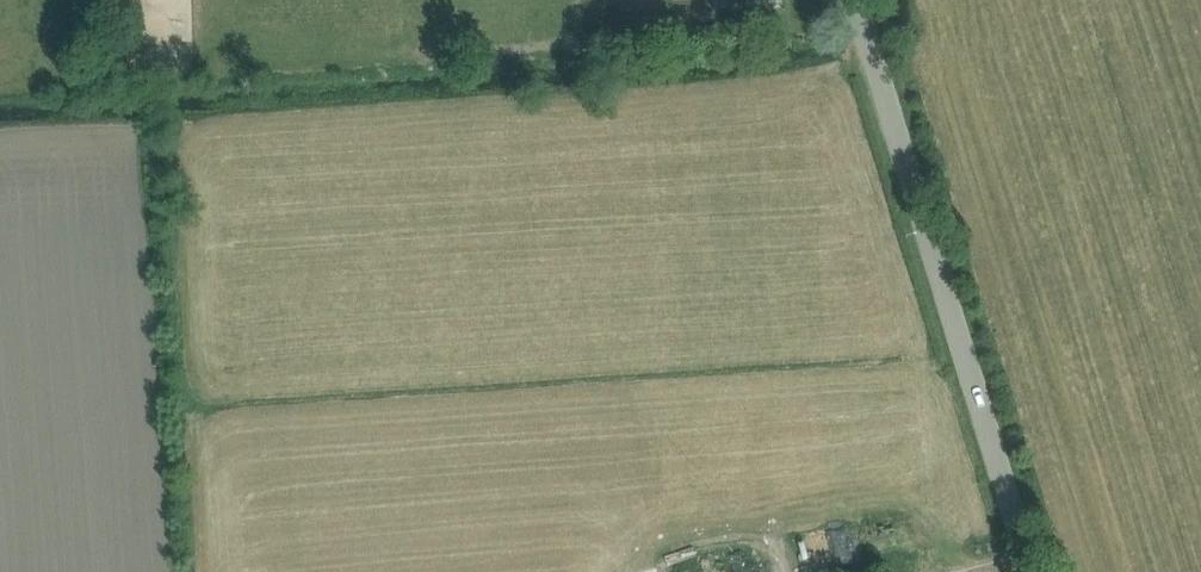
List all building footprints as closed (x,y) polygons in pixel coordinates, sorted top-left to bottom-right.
[(732,16),(757,14),(755,0),(730,0),(732,16)]
